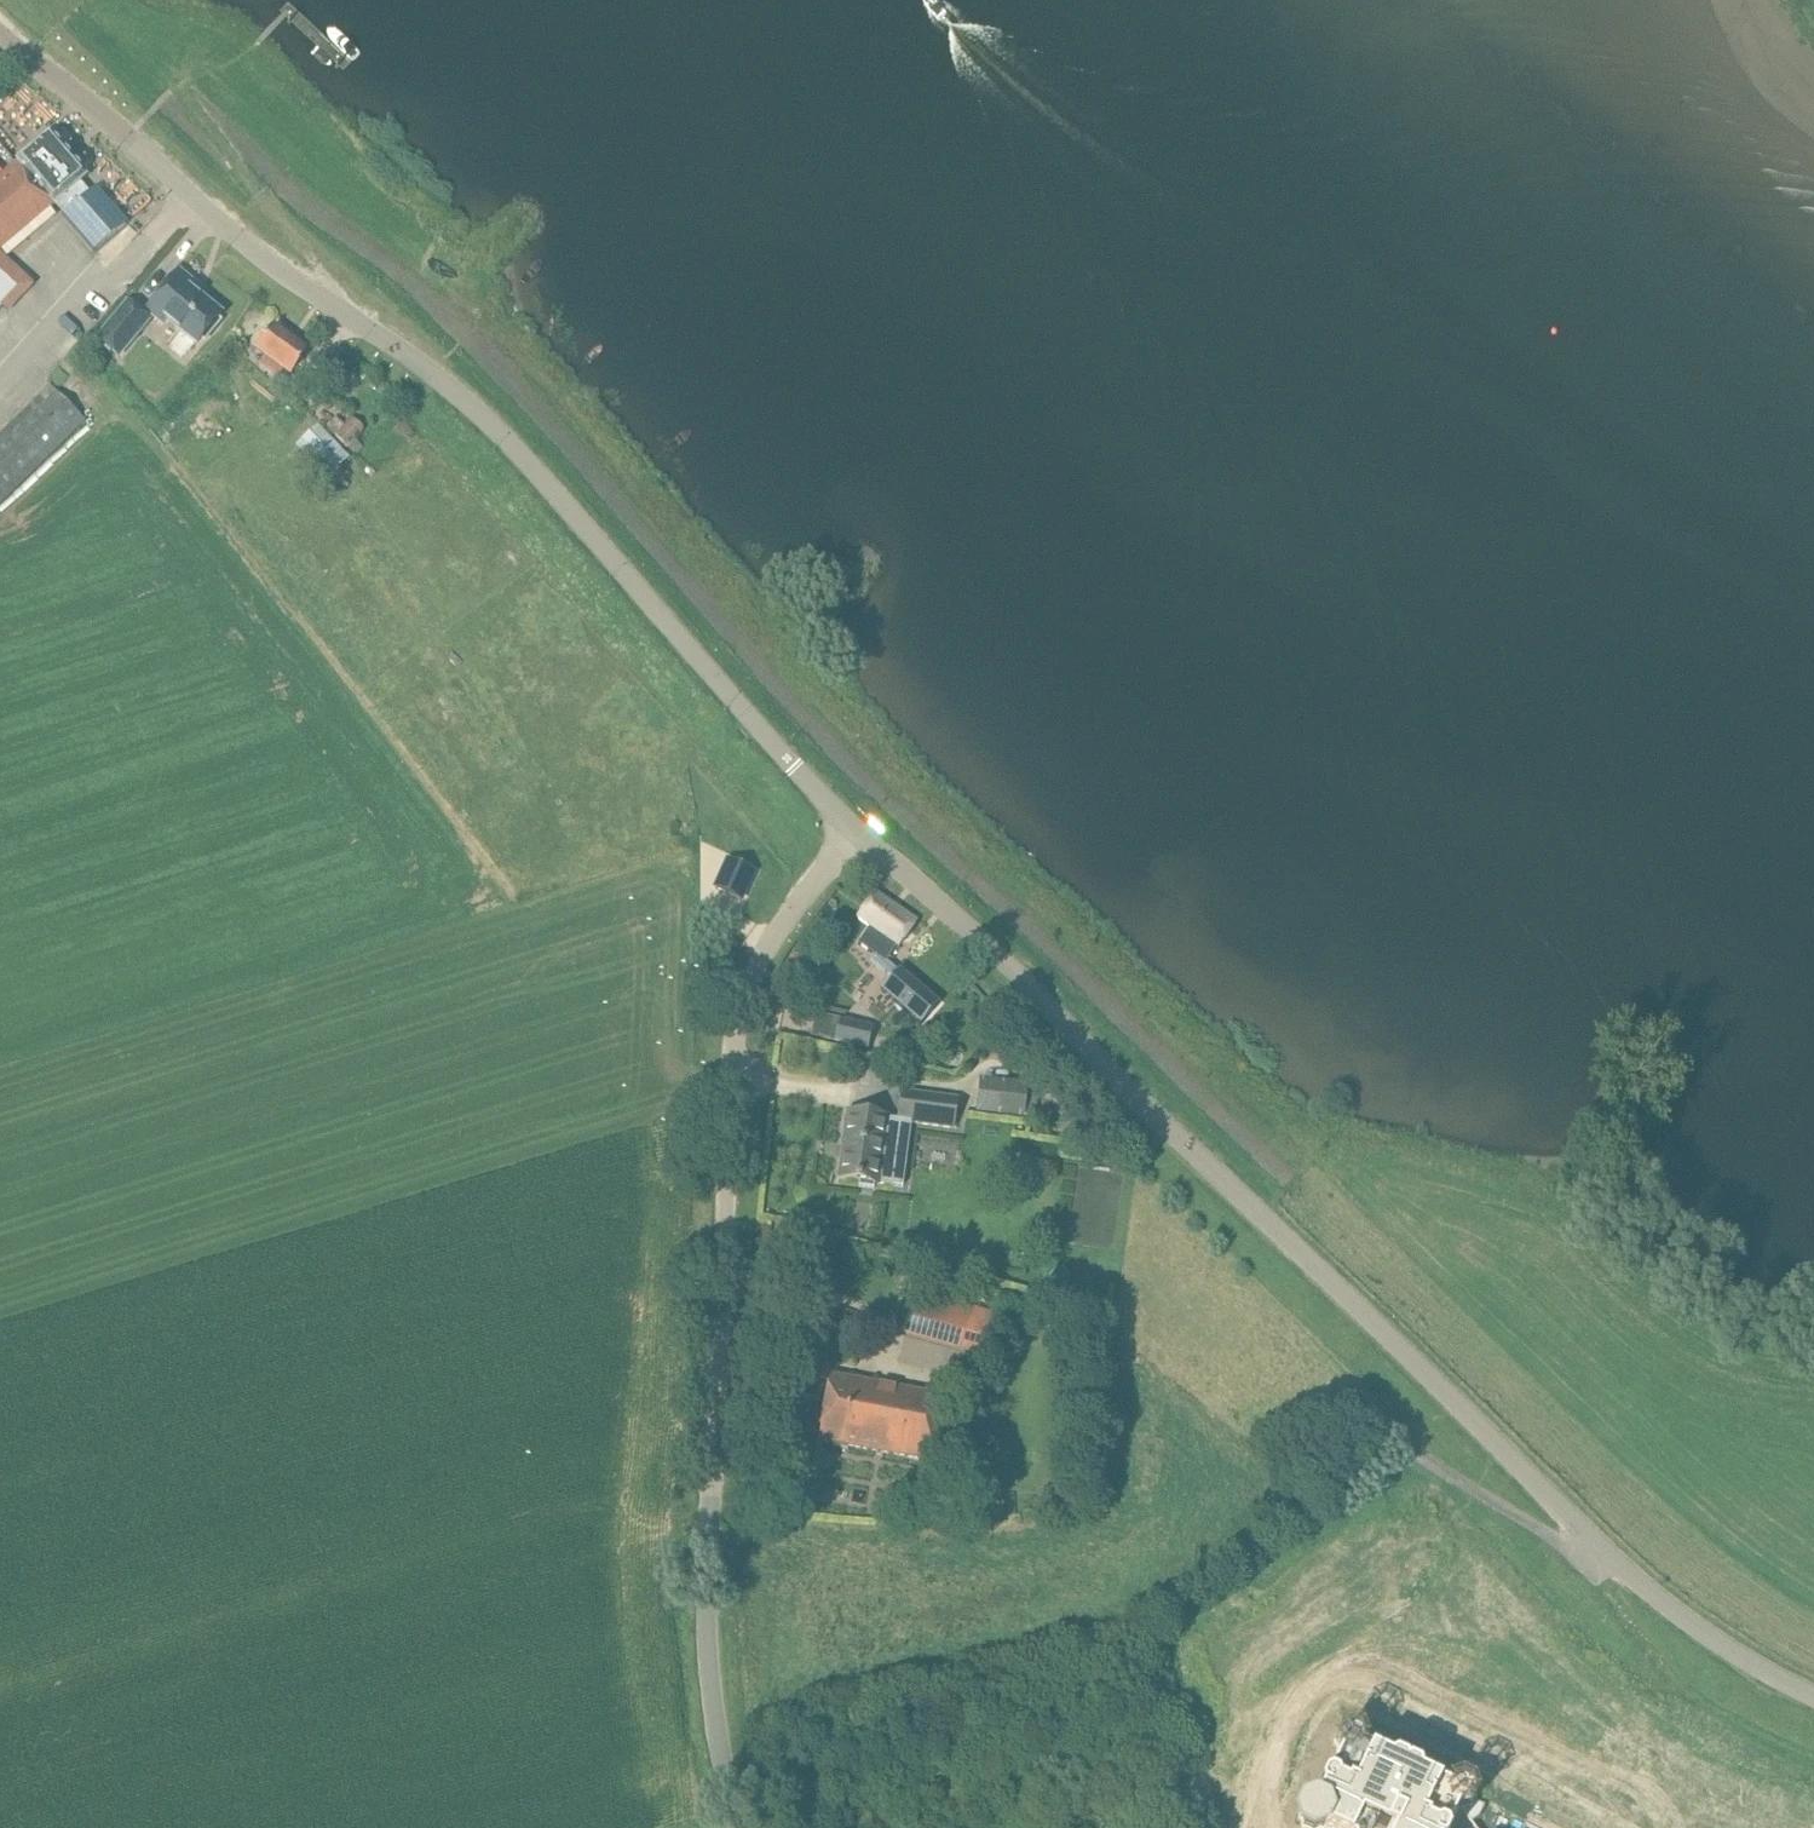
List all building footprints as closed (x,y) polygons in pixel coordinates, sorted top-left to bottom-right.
[(54,205),(60,212),(63,216),(62,216),(94,254),(98,251),(129,224),(128,222),(128,223),(96,187),(89,192),(80,182),(87,177),(49,133),(15,163),(0,176),(0,252),(54,205)] [(162,323),(166,319),(196,344),(221,314),(195,292),(199,288),(179,272),(147,311),(162,323)] [(0,308),(17,289),(0,274),(0,309),(0,308)] [(126,303),(96,339),(118,357),(148,321),(126,303)] [(273,326),(256,349),(267,357),(259,366),(277,380),(285,370),(292,375),(309,352),(273,326)] [(0,436),(0,504),(85,421),(51,386),(0,436)] [(347,446),(363,428),(352,419),(336,436),(347,446)] [(728,861),(715,890),(741,902),(754,872),(728,861)] [(921,1025),(940,1003),(900,968),(898,971),(887,961),(897,946),(899,947),(917,921),(875,893),(858,918),(870,927),(858,944),(874,954),(870,959),(891,978),(881,990),(921,1025)] [(872,1029),(839,1021),(833,1045),(866,1053),(872,1029)] [(1028,1082),(981,1075),(976,1108),(1024,1114),(1028,1082)] [(898,1120),(900,1120),(900,1121),(953,1128),(957,1100),(902,1092),(898,1120)] [(898,1120),(848,1113),(839,1179),(860,1182),(859,1186),(874,1188),(874,1183),(903,1187),(907,1160),(895,1159),(900,1121),(900,1120),(898,1120)] [(962,1345),(971,1312),(956,1308),(947,1341),(962,1345)] [(831,1375),(818,1440),(929,1461),(942,1397),(831,1375)] [(1298,1822),(1300,1822),(1303,1827),(1451,1827),(1457,1815),(1461,1815),(1461,1813),(1468,1811),(1469,1812),(1472,1810),(1470,1809),(1473,1802),(1475,1802),(1475,1799),(1473,1799),(1471,1792),(1473,1791),(1470,1789),(1469,1790),(1463,1787),(1463,1784),(1459,1784),(1459,1785),(1361,1738),(1362,1737),(1360,1735),(1358,1737),(1351,1734),(1352,1731),(1348,1731),(1348,1733),(1342,1736),(1340,1734),(1338,1736),(1339,1738),(1336,1744),(1334,1744),(1334,1747),(1336,1748),(1338,1754),(1337,1756),(1339,1758),(1336,1759),(1326,1780),(1322,1789),(1323,1793),(1317,1806),(1313,1805),(1313,1808),(1306,1810),(1304,1808),(1302,1810),(1304,1812),(1301,1819),(1298,1818),(1298,1822)] [(1468,1811),(1461,1813),(1470,1825),(1479,1819),(1485,1807),(1475,1803),(1475,1802),(1473,1802),(1470,1809),(1472,1810),(1469,1812),(1468,1811)]
